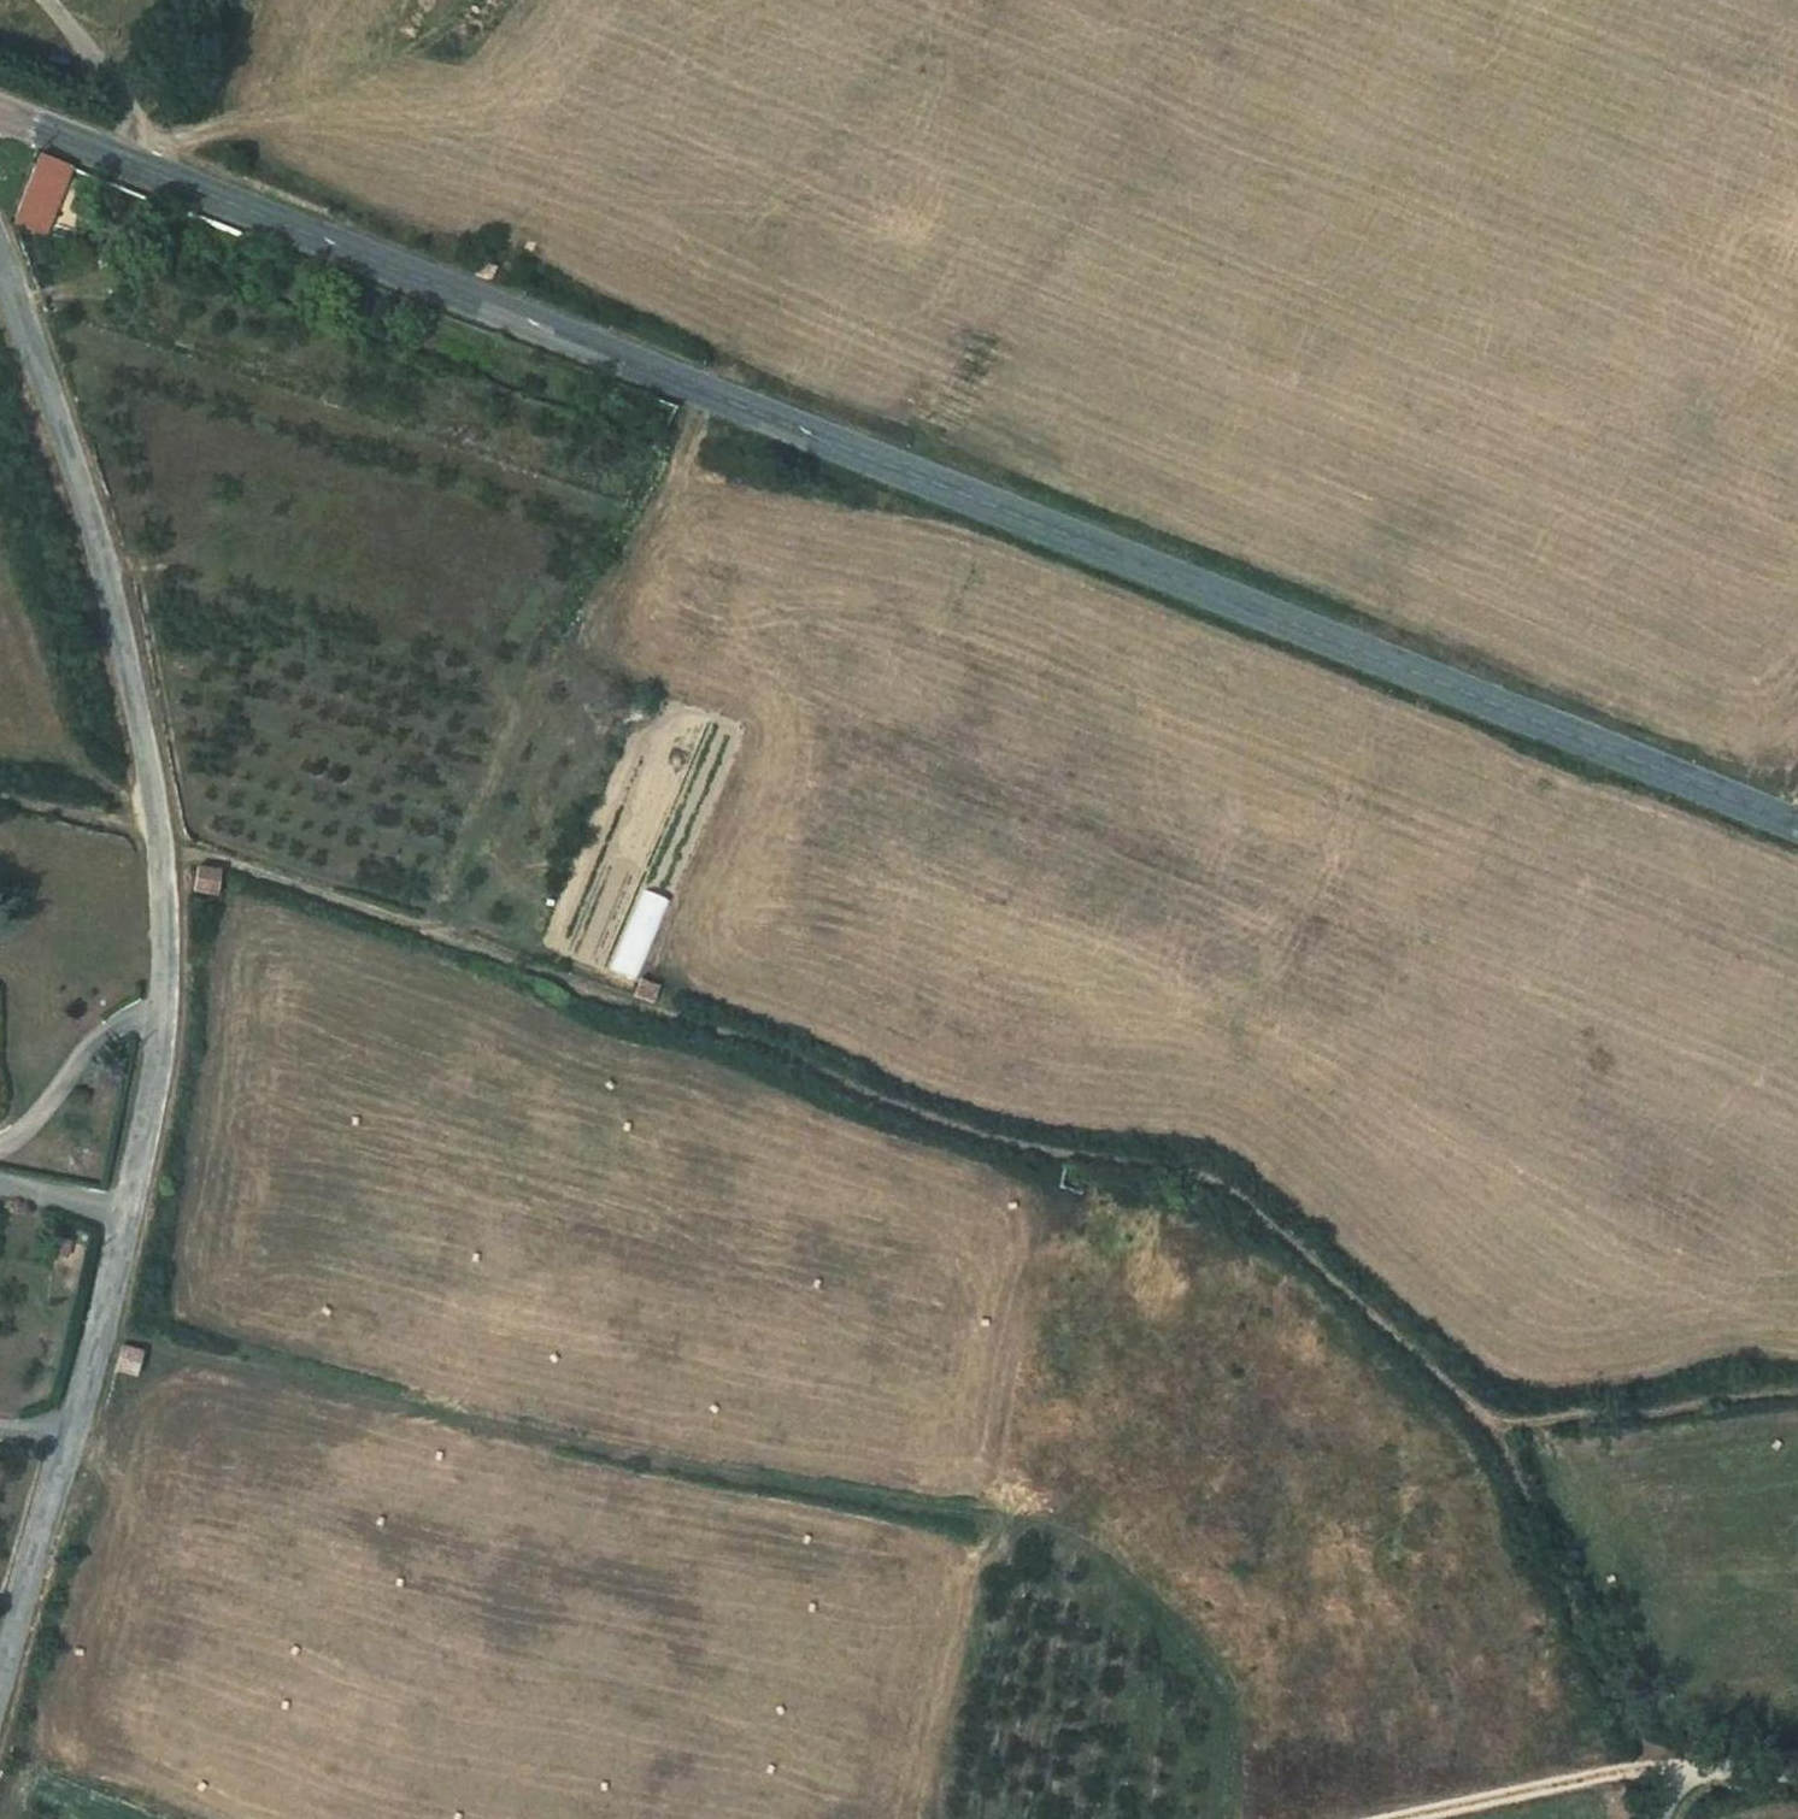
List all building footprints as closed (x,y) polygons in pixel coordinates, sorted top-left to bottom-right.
[(72,166),(41,154),(14,224),(44,234),(46,231),(35,227),(52,186),(62,189),(72,166)] [(62,189),(52,186),(35,227),(46,231),(62,189)] [(492,281),(497,267),(481,261),(476,275),(492,281)] [(194,891),(218,895),(222,870),(198,867),(194,891)] [(637,888),(612,969),(644,978),(668,897),(637,888)] [(659,985),(641,979),(633,996),(653,1003),(659,985)] [(121,1347),(115,1369),(138,1376),(143,1354),(121,1347)]
